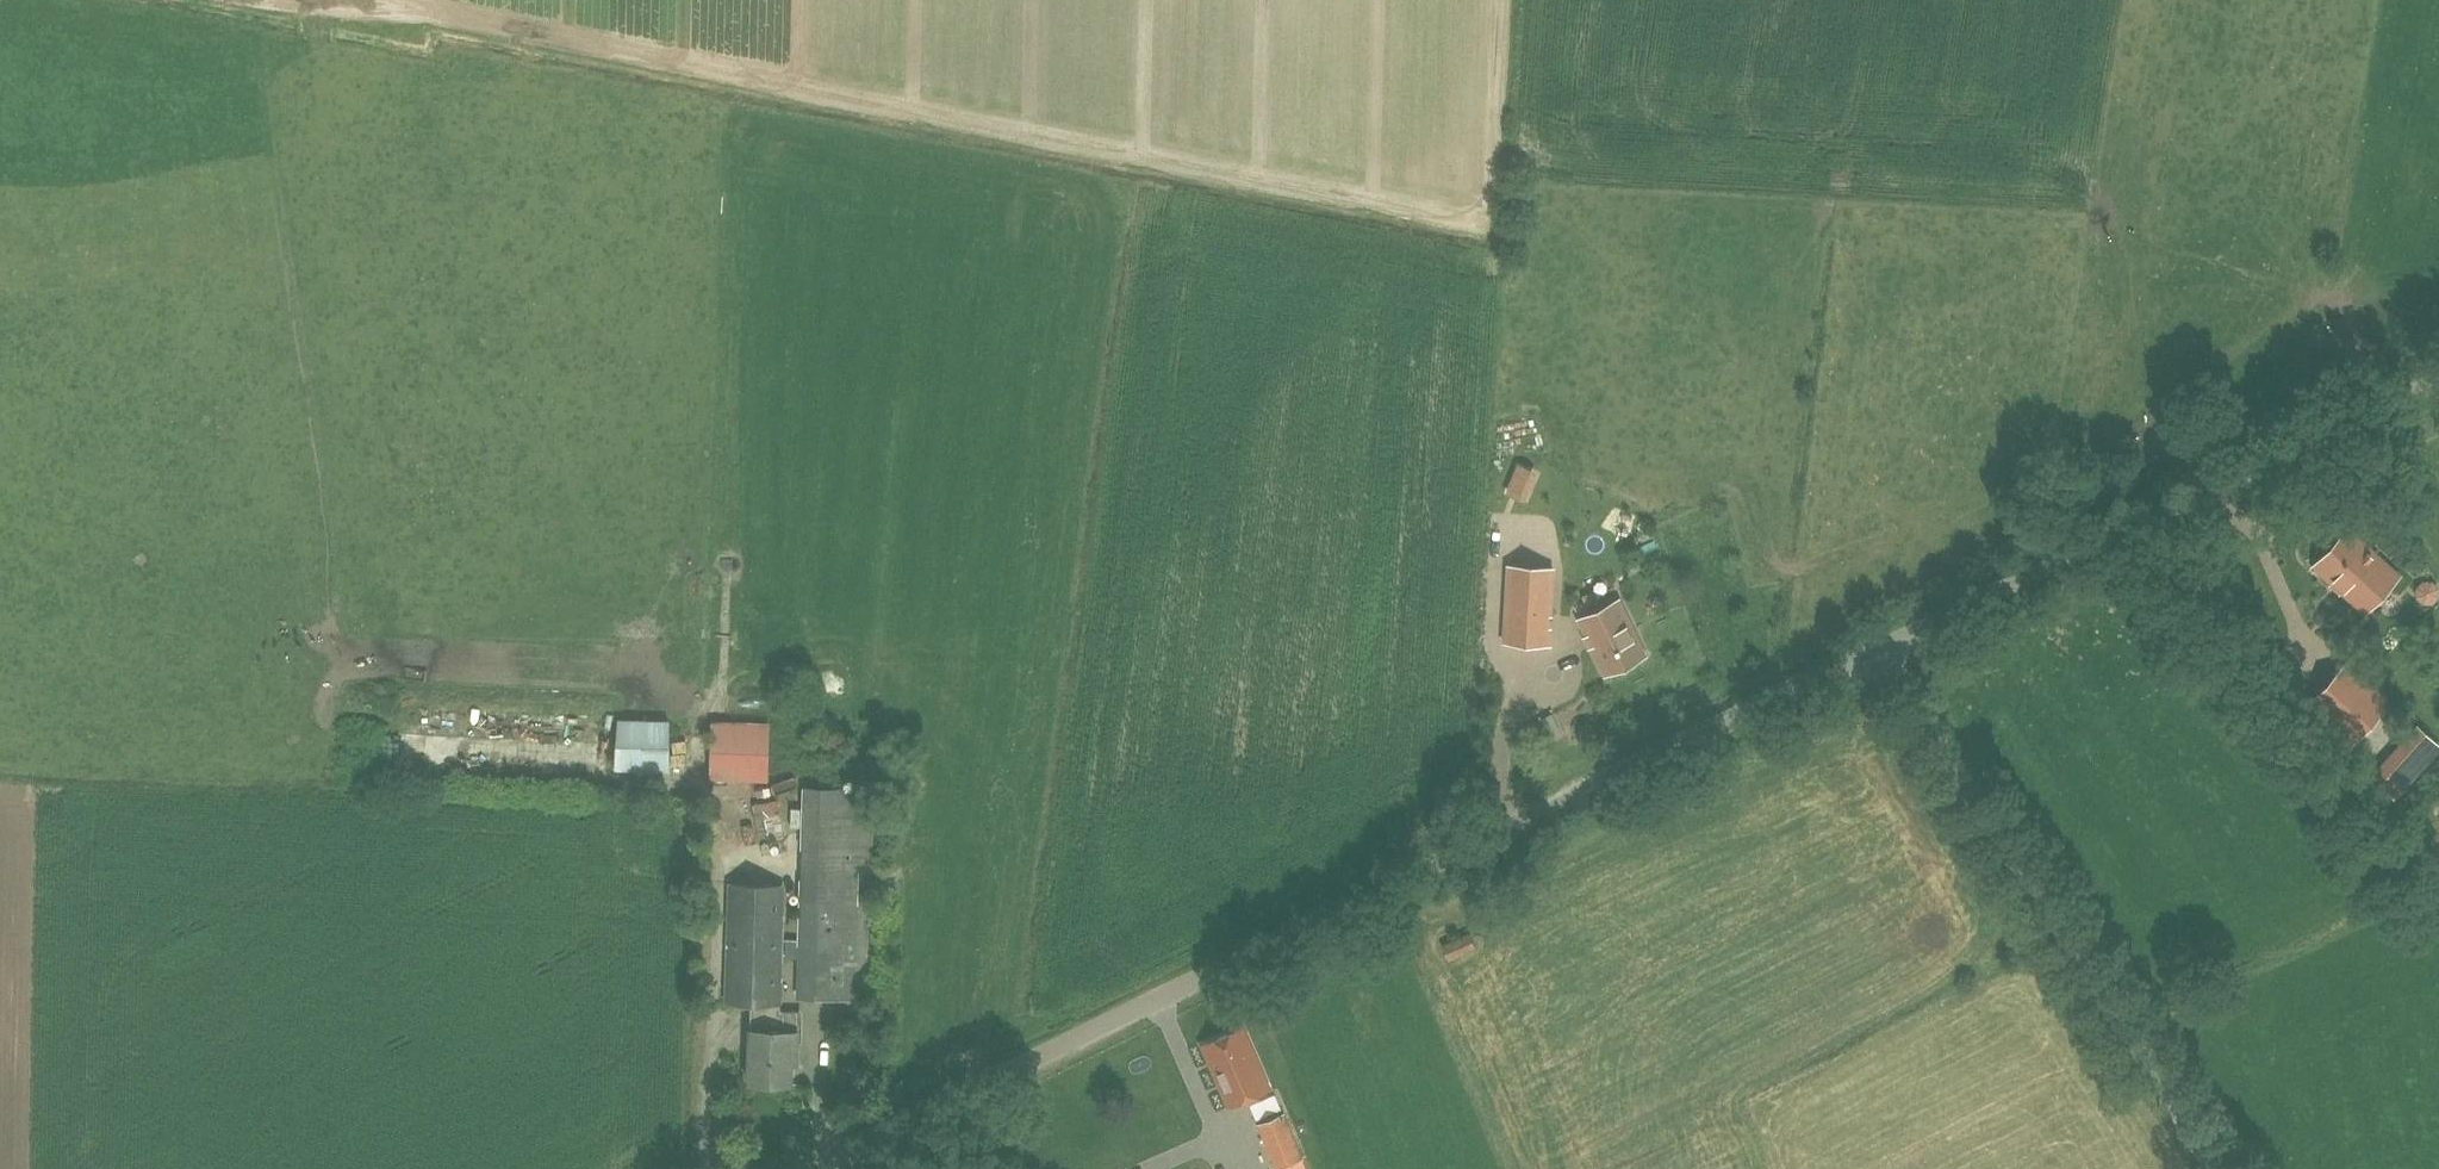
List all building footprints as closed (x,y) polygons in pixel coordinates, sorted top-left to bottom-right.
[(2365,611),(2399,574),(2376,552),(2371,558),(2343,533),(2314,564),(2365,611)] [(1548,616),(1550,616),(1553,569),(1508,566),(1504,642),(1549,644),(1550,628),(1548,628),(1548,616)] [(1619,599),(1578,618),(1604,674),(1645,654),(1619,599)] [(2353,742),(2391,700),(2348,661),(2310,704),(2353,742)] [(675,773),(675,722),(621,722),(621,774),(675,773)] [(712,723),(709,780),(767,783),(770,724),(712,723)] [(2395,799),(2438,752),(2438,747),(2416,725),(2369,774),(2395,799)] [(868,900),(858,900),(859,871),(873,872),(875,789),(802,787),(799,898),(800,898),(797,998),(865,1000),(868,900)] [(785,838),(778,800),(753,804),(760,842),(785,838)] [(749,1084),(791,1085),(791,1063),(796,1063),(797,1013),(779,1012),(783,885),(731,884),(727,1003),(752,1004),(749,1084)] [(1448,960),(1477,948),(1469,931),(1441,943),(1448,960)] [(1243,1026),(1203,1043),(1229,1104),(1268,1087),(1243,1026)] [(1285,1113),(1256,1124),(1275,1168),(1277,1168),(1304,1158),(1285,1113)]
